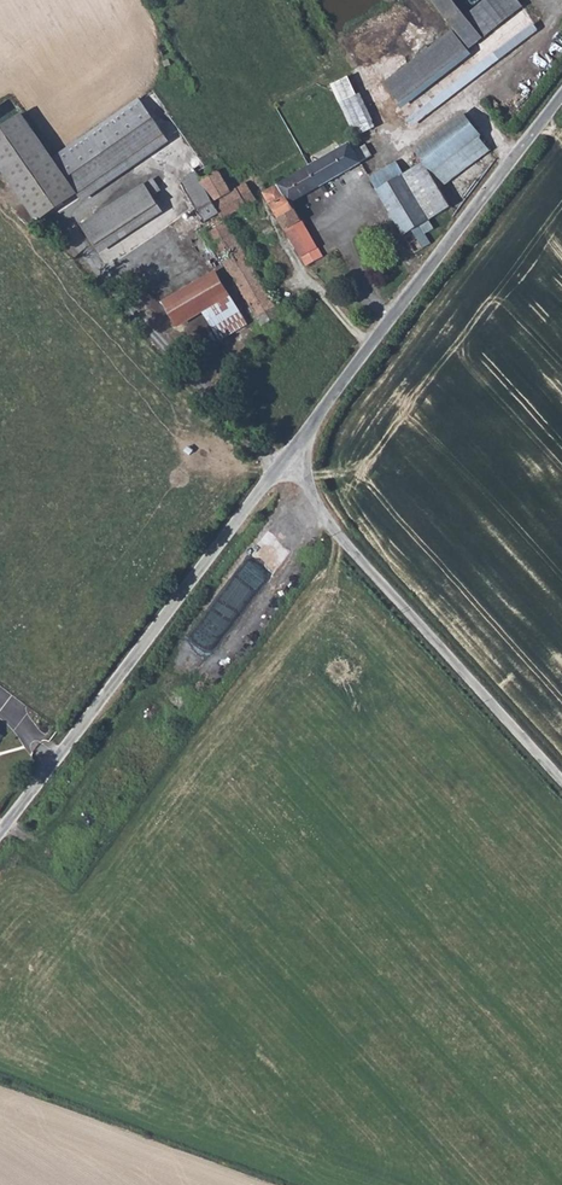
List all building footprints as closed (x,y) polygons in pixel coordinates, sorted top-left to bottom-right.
[(478,19),(490,40),(512,27),(500,5),(497,0),(467,0),(478,19)] [(504,3),(519,24),(552,0),(508,0),(504,3)] [(478,19),(388,94),(403,113),(490,40),(478,19)] [(354,136),(374,127),(352,74),(332,82),(354,136)] [(136,99),(48,160),(78,202),(168,147),(136,99)] [(465,117),(411,146),(420,164),(427,178),(478,147),(465,117)] [(78,202),(48,160),(20,118),(0,132),(0,177),(35,228),(78,202)] [(342,136),(304,158),(318,182),(355,161),(348,147),(342,136)] [(304,158),(262,182),(270,200),(289,189),(294,195),(318,182),(304,158)] [(420,164),(399,175),(392,160),(362,176),(415,270),(429,252),(413,224),(441,205),(427,178),(420,164)] [(194,164),(177,173),(184,186),(201,178),(194,164)] [(275,304),(222,208),(245,197),(236,180),(225,186),(217,170),(201,178),(217,210),(200,219),(252,319),(275,304)] [(201,178),(184,186),(200,219),(217,210),(201,178)] [(143,189),(79,231),(97,257),(161,216),(143,189)] [(289,189),(270,200),(277,212),(298,202),(294,195),(289,189)] [(298,202),(277,212),(286,228),(307,219),(298,202)] [(307,219),(286,228),(300,256),(321,244),(307,219)] [(210,262),(164,295),(179,316),(202,301),(217,322),(240,306),(210,262)]
